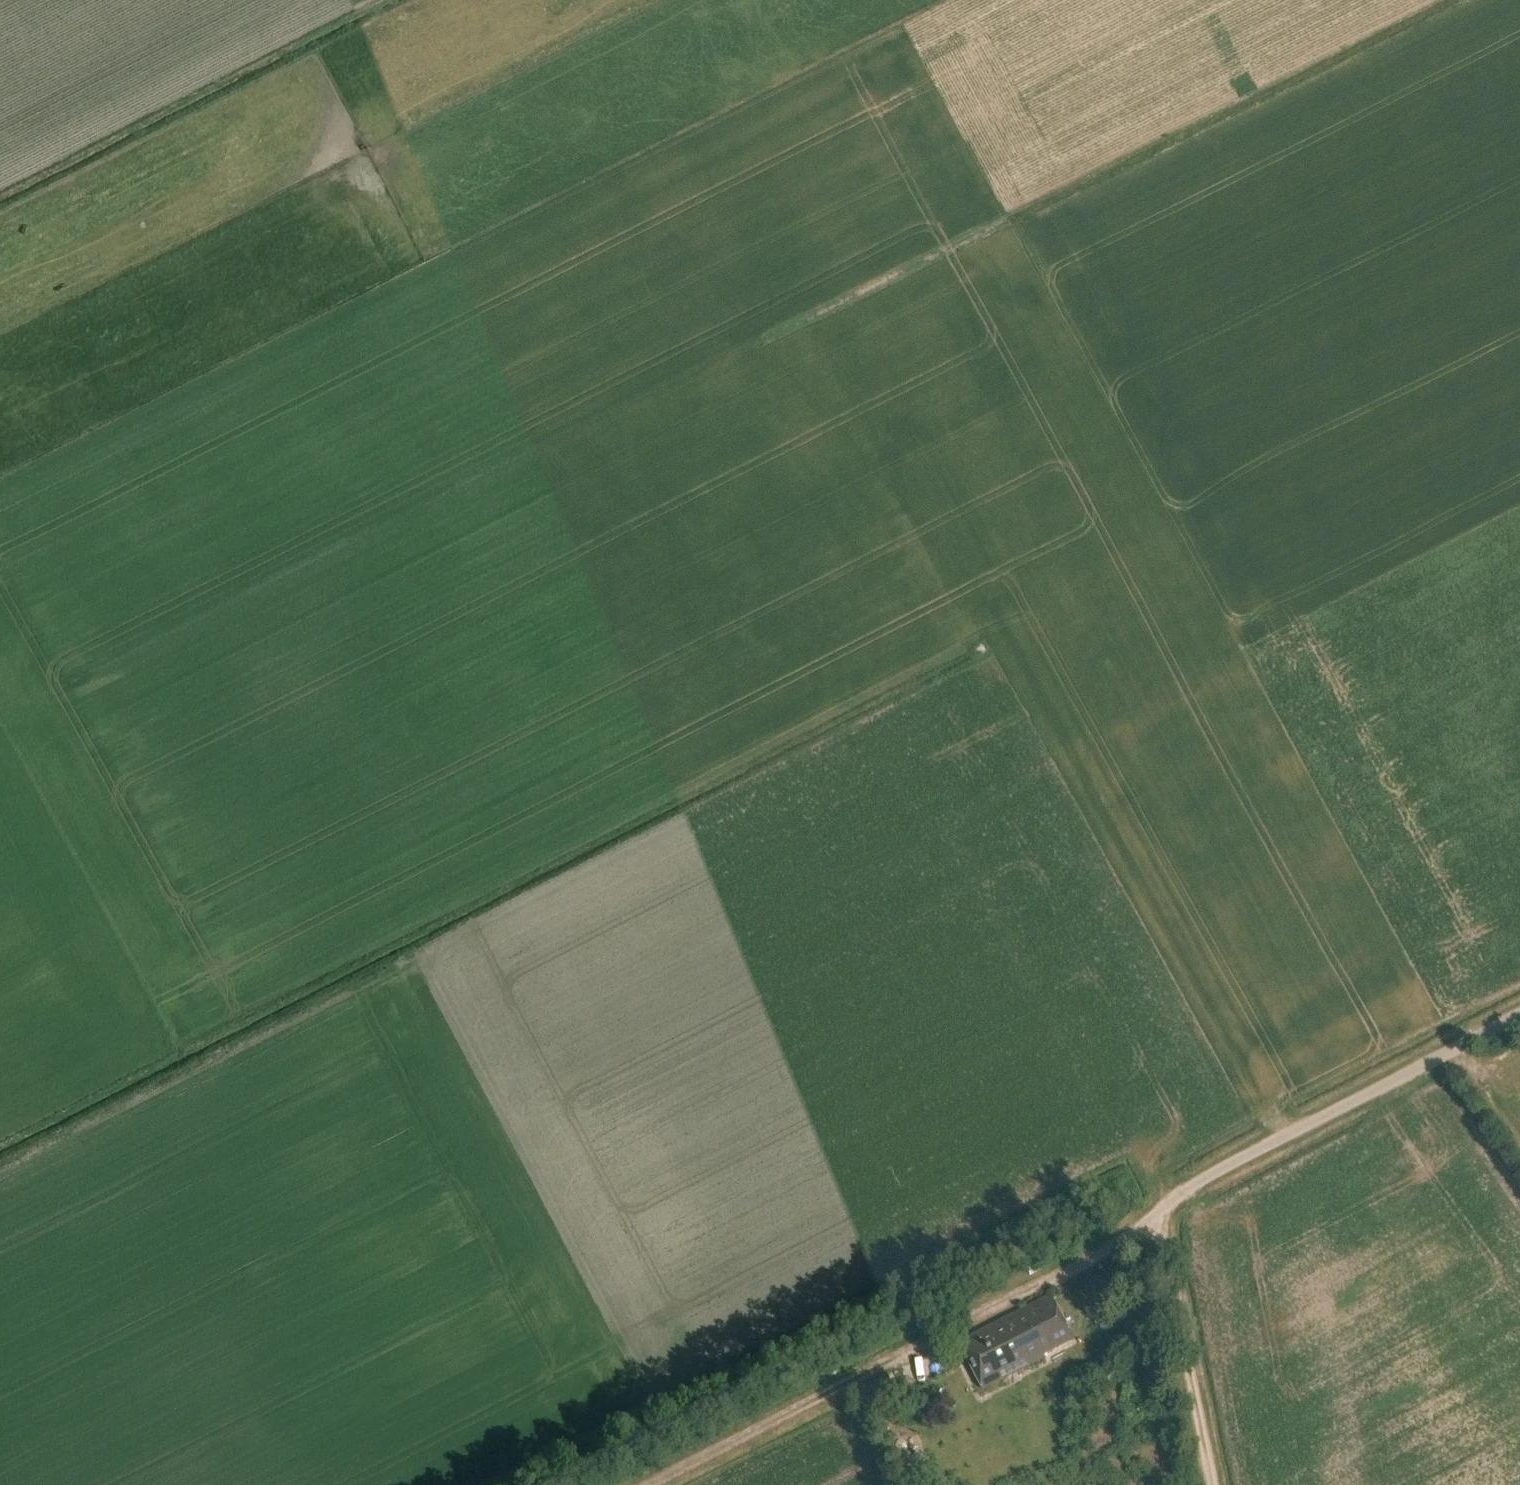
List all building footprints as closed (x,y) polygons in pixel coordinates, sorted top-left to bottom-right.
[(1073,1340),(1051,1298),(960,1344),(983,1389),(1045,1358),(1043,1355),(1073,1340)] [(901,1444),(890,1450),(898,1464),(908,1458),(901,1444)]
